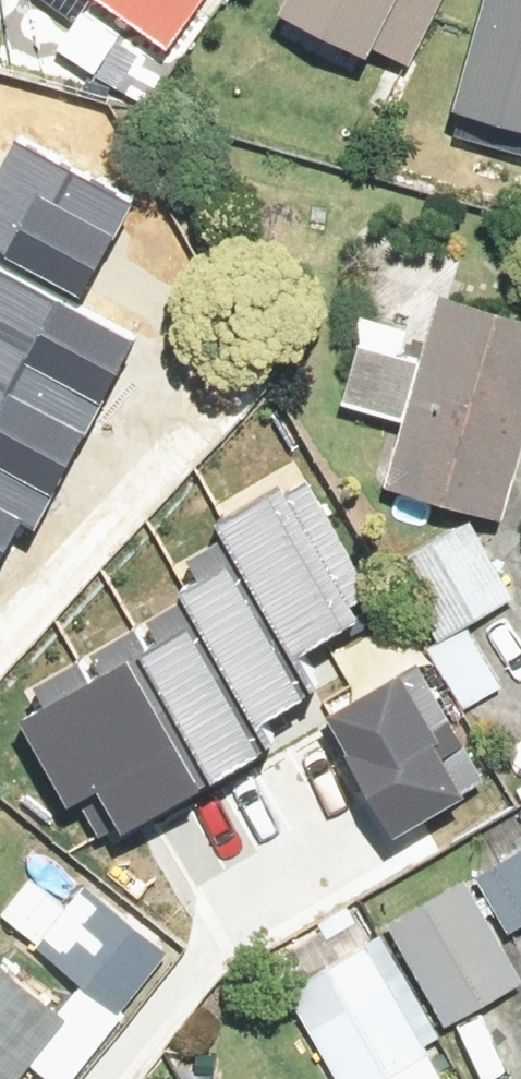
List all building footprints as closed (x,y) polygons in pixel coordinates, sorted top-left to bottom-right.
[(415,63),(448,0),(297,0),(276,41),(364,88),(385,48),(415,63)] [(458,129),(520,148),(520,0),(495,0),(458,129)] [(0,316),(0,568),(123,328),(74,303),(126,203),(6,142),(0,154),(0,270),(18,279),(0,316)] [(394,489),(512,522),(520,490),(520,310),(451,290),(431,359),(366,340),(347,403),(413,422),(394,489)] [(210,627),(21,718),(64,808),(95,793),(110,825),(260,753),(245,721),(311,689),(294,654),(363,621),(283,456),(207,492),(243,568),(193,592),(210,627)] [(410,675),(323,721),(382,829),(469,783),(410,675)] [(482,875),(514,932),(520,928),(520,853),(482,875)] [(63,854),(11,919),(127,1010),(179,947),(63,854)] [(398,919),(452,1023),(520,987),(520,965),(475,878),(398,919)] [(276,958),(343,1078),(387,1078),(434,1053),(357,913),(276,958)] [(0,955),(0,1078),(31,1078),(79,1017),(0,955)]
